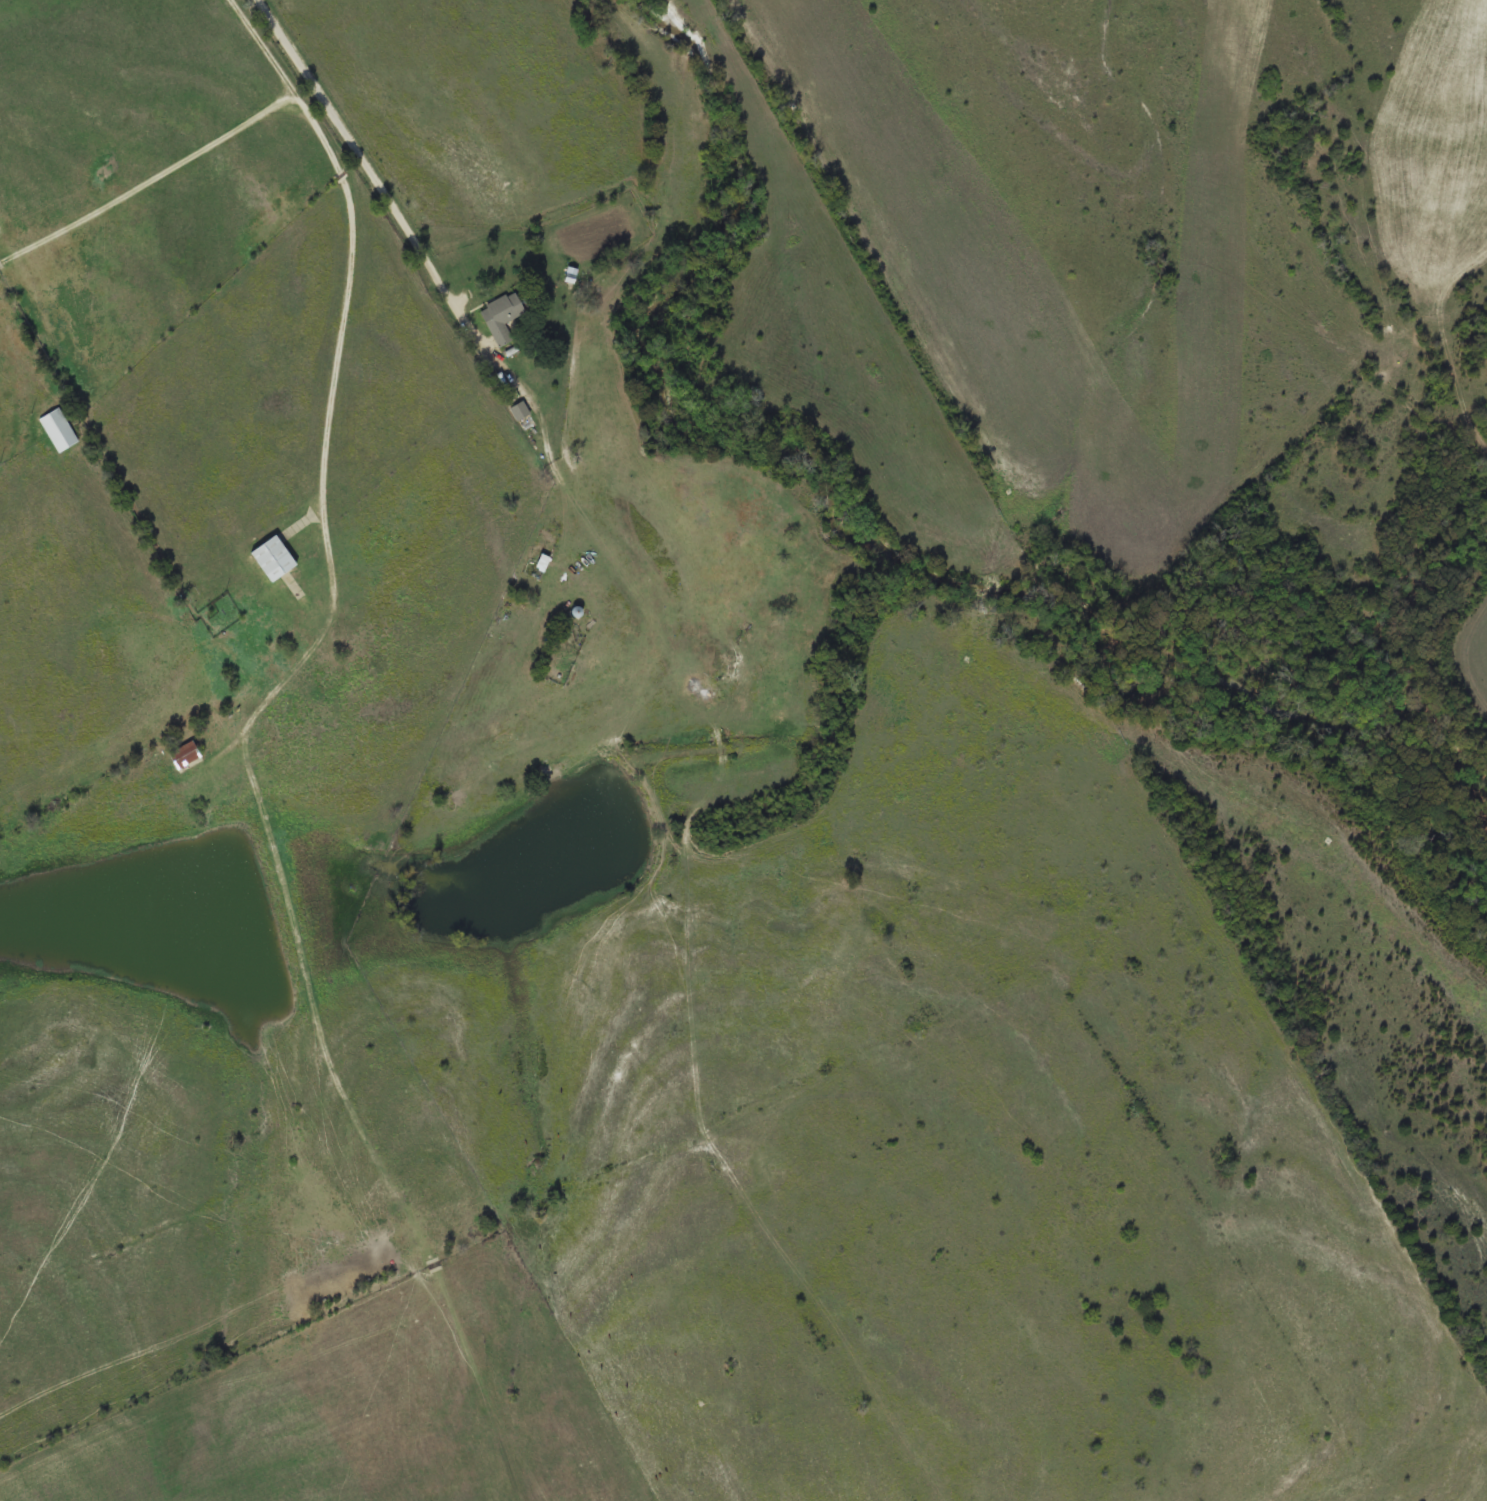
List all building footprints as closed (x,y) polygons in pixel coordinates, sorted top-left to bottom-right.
[(522,313),(511,290),(476,307),(494,346),(510,339),(502,322),(522,313)] [(527,413),(519,400),(507,407),(514,420),(527,413)] [(60,453),(80,442),(61,407),(40,419),(60,453)] [(246,551),(268,582),(293,565),(271,534),(246,551)] [(536,579),(547,558),(539,553),(527,575),(536,579)] [(199,759),(189,740),(166,753),(176,772),(199,759)]
